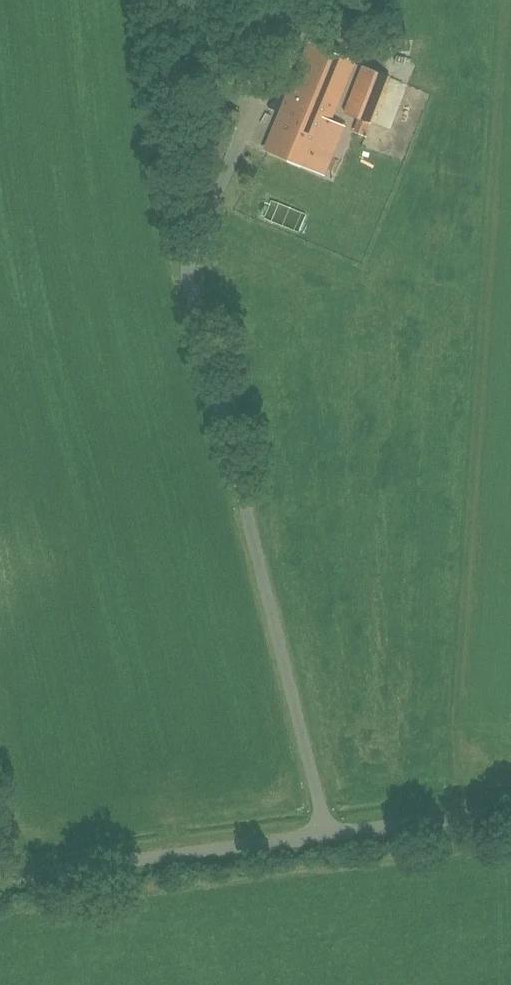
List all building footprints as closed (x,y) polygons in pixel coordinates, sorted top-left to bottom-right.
[(348,76),(353,62),(308,44),(298,67),(278,117),(284,119),(270,151),(306,165),(319,134),(323,136),(348,76)] [(388,83),(391,75),(363,65),(357,78),(344,110),(359,117),(353,129),(367,137),(388,83)]
